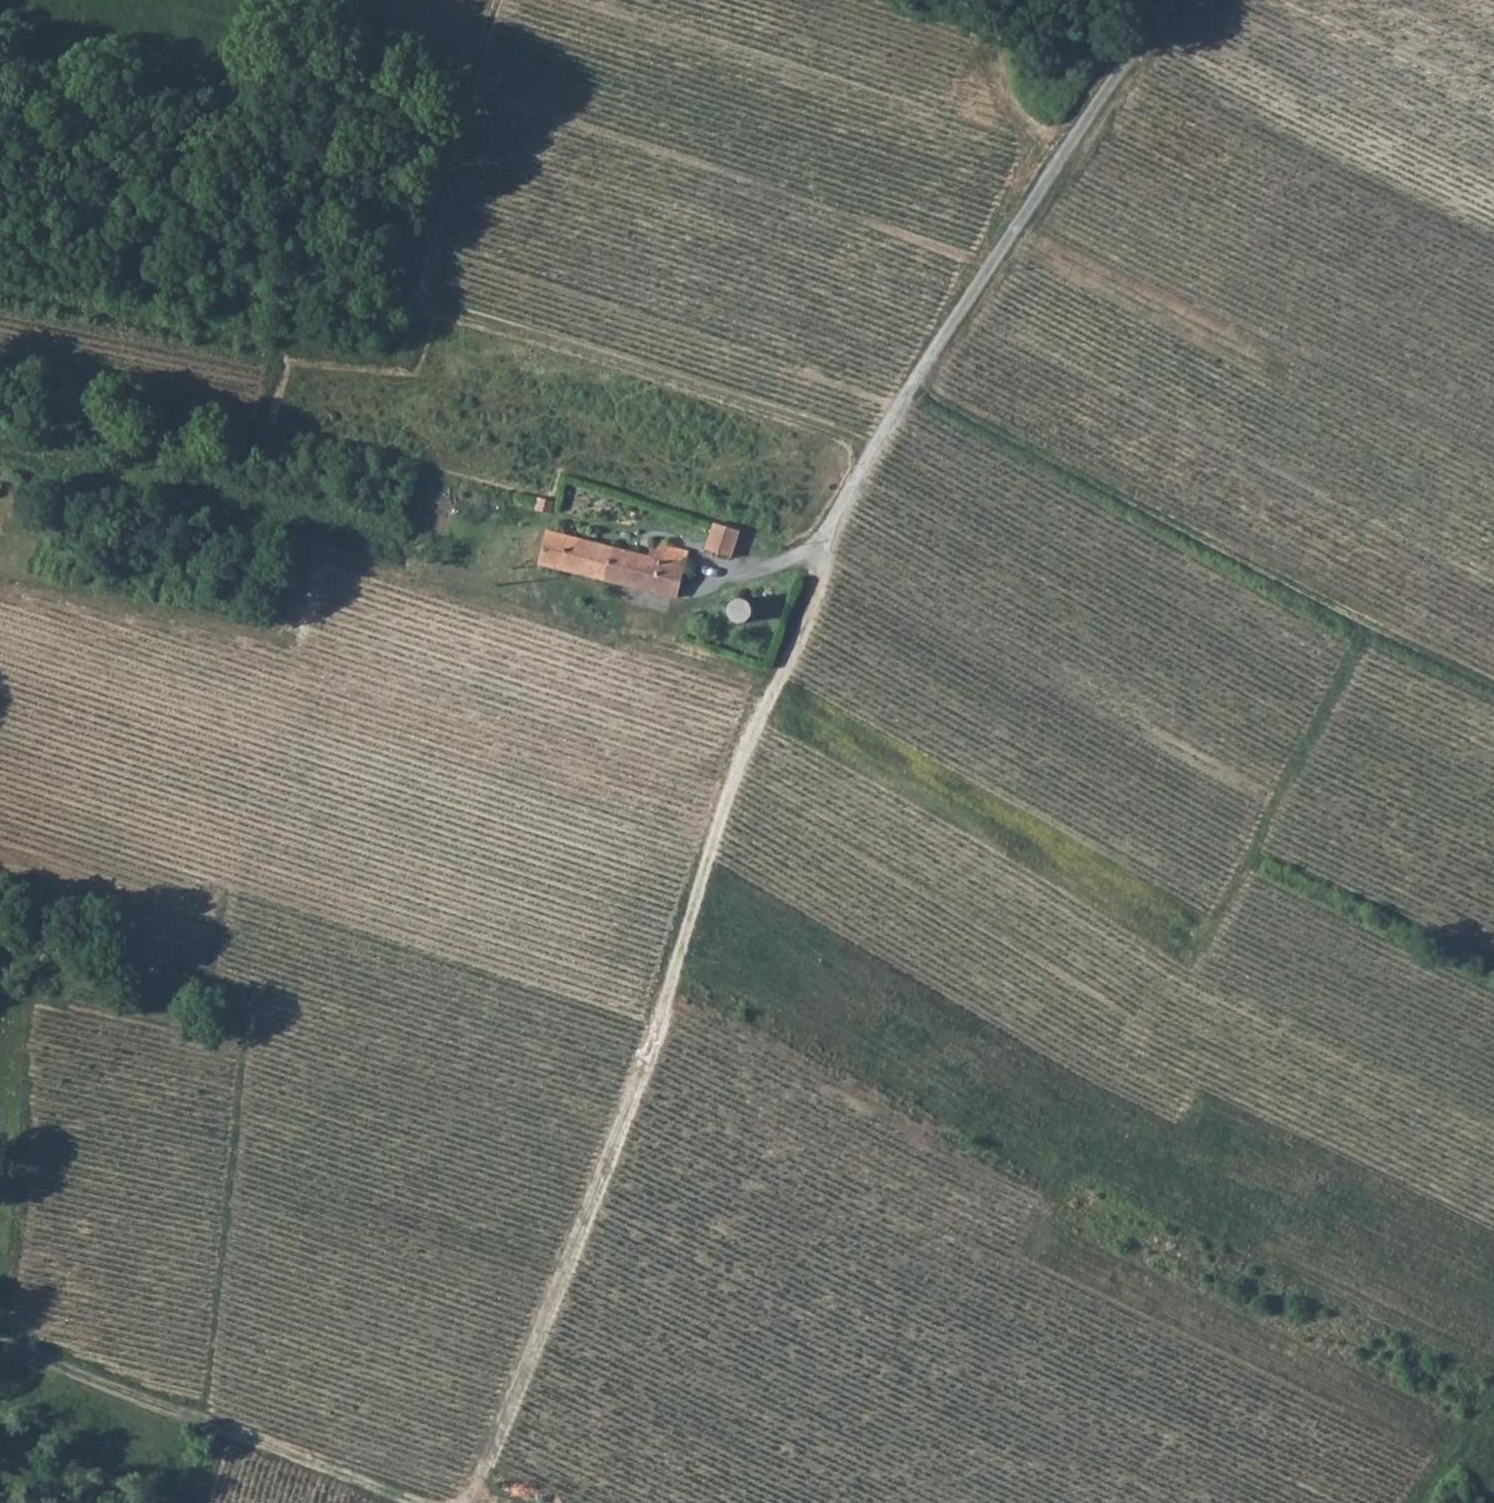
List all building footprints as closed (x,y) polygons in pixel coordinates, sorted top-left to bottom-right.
[(739,532),(712,523),(704,549),(730,558),(739,532)] [(545,531),(537,562),(652,591),(661,560),(664,561),(668,546),(652,542),(648,556),(545,531)] [(661,560),(652,591),(676,598),(683,566),(664,561),(661,560)] [(729,605),(728,609),(728,614),(730,617),(734,620),(738,622),(743,622),(749,618),(752,614),(752,609),(751,605),(748,601),(744,598),(740,598),(735,598),(732,601),(729,605)]
